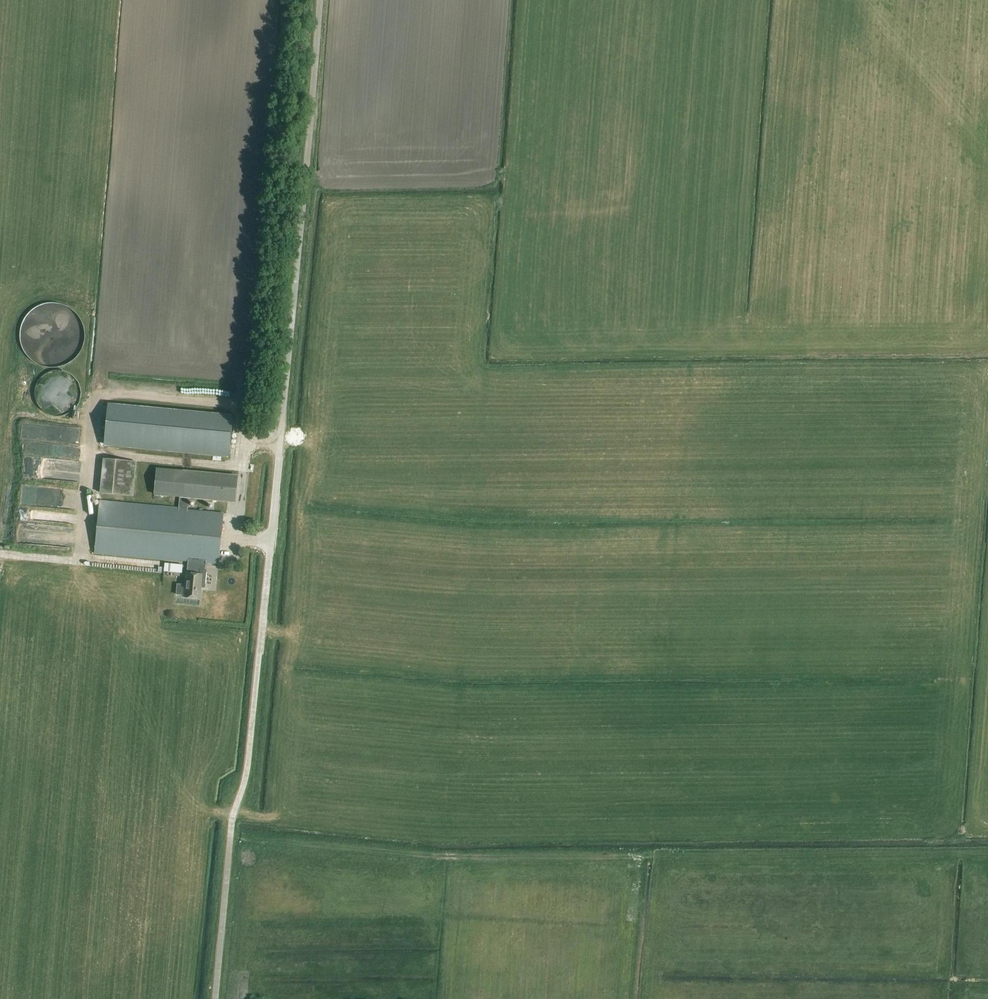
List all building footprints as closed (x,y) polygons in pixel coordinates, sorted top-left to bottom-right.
[(232,417),(106,405),(102,444),(229,455),(232,417)] [(103,459),(100,493),(132,496),(135,462),(103,459)] [(235,502),(238,477),(156,469),(153,494),(179,496),(178,509),(99,502),(95,552),(188,561),(187,573),(186,573),(185,585),(178,585),(177,594),(184,595),(184,597),(200,599),(202,575),(199,574),(201,562),(218,564),(223,514),(187,510),(188,497),(235,502)] [(166,570),(185,572),(185,563),(167,561),(166,570)]
